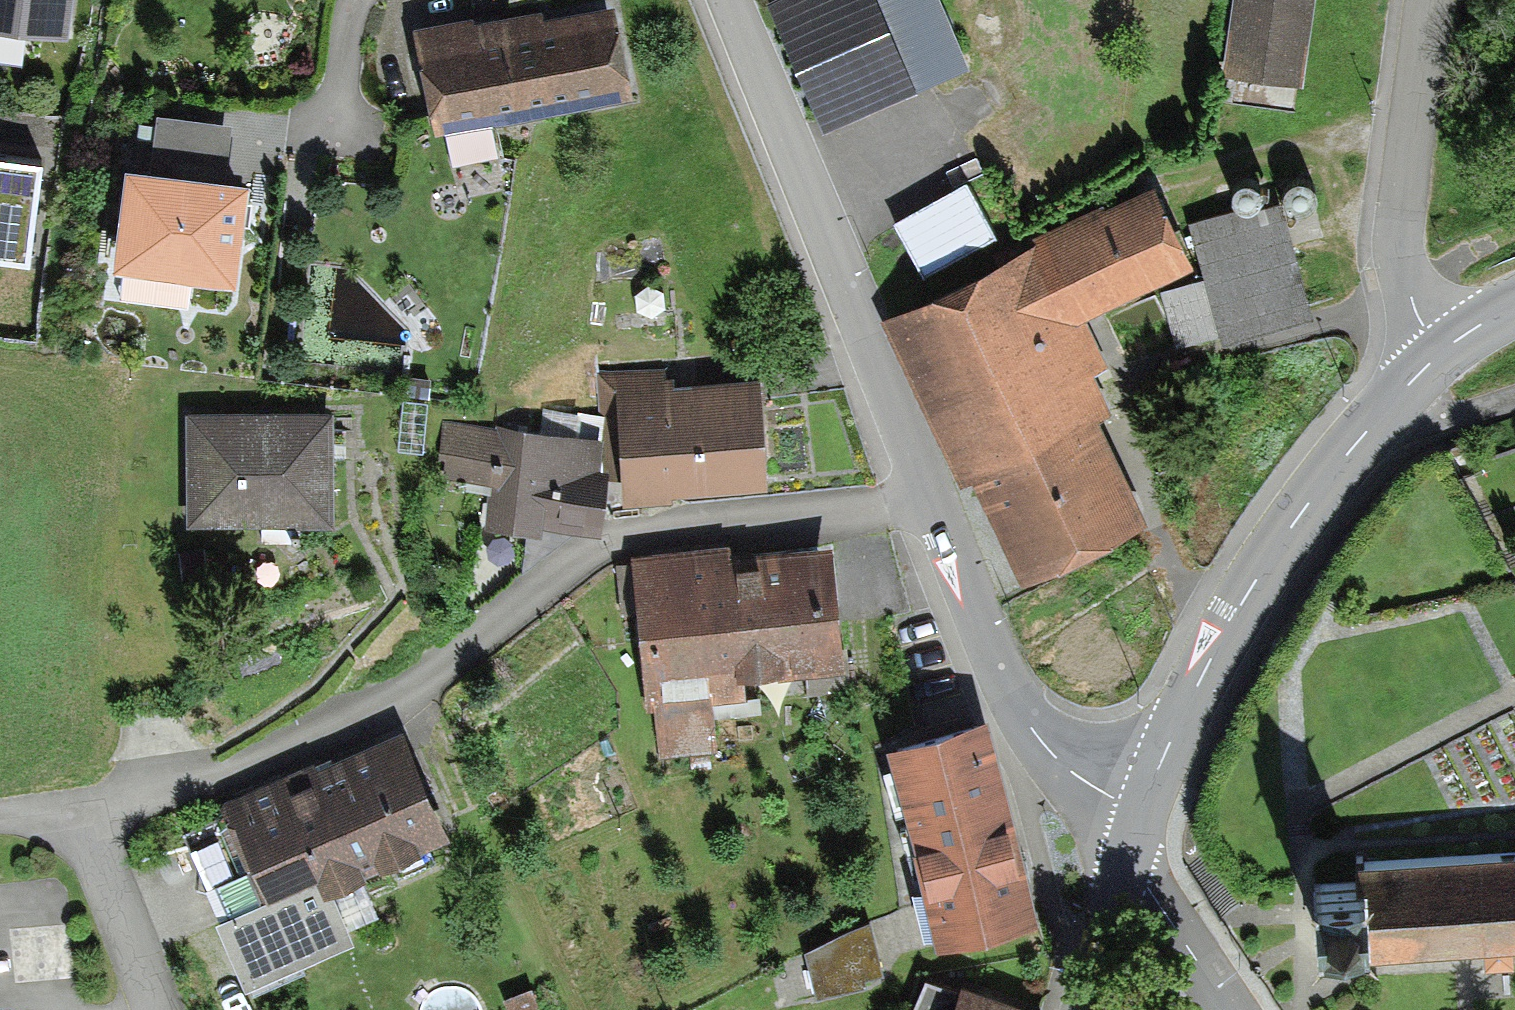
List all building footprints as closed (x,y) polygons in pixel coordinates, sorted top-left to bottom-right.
[(53,18),(55,0),(0,0),(0,13),(53,18)] [(594,0),(561,0),(415,21),(429,113),(607,87),(594,0)] [(822,120),(967,56),(942,0),(769,0),(822,120)] [(1303,81),(1313,0),(1230,0),(1221,71),(1303,81)] [(232,263),(245,158),(126,142),(112,248),(232,263)] [(24,260),(38,159),(0,154),(0,257),(24,260)] [(1109,361),(1087,315),(1192,260),(1157,176),(881,311),(964,478),(972,474),(1015,571),(1140,511),(1095,416),(1109,410),(1090,371),(1109,361)] [(895,216),(921,268),(984,236),(958,184),(895,216)] [(1243,206),(1191,221),(1205,273),(1161,285),(1178,343),(1217,332),(1218,337),(1313,311),(1283,203),(1245,214),(1243,206)] [(617,489),(746,478),(739,380),(609,391),(617,489)] [(186,511),(311,513),(311,419),(187,418),(186,511)] [(583,516),(589,438),(451,428),(446,507),(583,516)] [(815,651),(807,546),(633,560),(648,754),(704,749),(699,687),(730,684),(728,658),(815,651)] [(888,735),(938,936),(1042,911),(992,709),(888,735)] [(427,837),(385,735),(224,801),(265,901),(220,920),(236,961),(332,921),(316,883),(427,837)] [(1365,954),(1484,946),(1484,965),(1514,964),(1513,941),(1514,941),(1514,847),(1354,857),(1355,876),(1308,879),(1311,911),(1312,933),(1363,930),(1365,954)] [(879,971),(861,924),(792,949),(809,997),(879,971)] [(947,986),(939,1009),(1010,1009),(947,986)]
